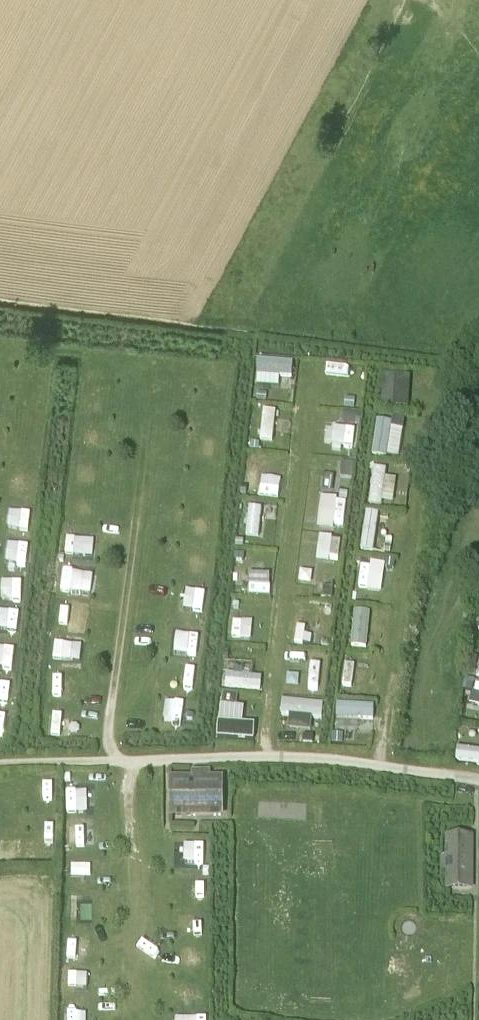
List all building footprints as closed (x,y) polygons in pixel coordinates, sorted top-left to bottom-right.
[(260,385),(283,386),(283,376),(296,377),(296,361),(261,360),(260,385)] [(412,409),(413,375),(385,374),(384,408),(412,409)] [(266,402),(267,394),(258,393),(257,401),(266,402)] [(347,398),(345,408),(355,410),(356,399),(347,398)] [(263,441),(276,442),(281,410),(267,409),(263,441)] [(345,413),(343,423),(357,425),(358,415),(345,413)] [(394,417),(392,429),(404,431),(406,419),(394,417)] [(335,446),(357,448),(358,426),(336,424),(335,446)] [(259,451),(260,443),(252,443),(251,450),(259,451)] [(403,455),(402,462),(410,463),(411,456),(403,455)] [(353,479),(354,463),(342,462),(340,478),(353,479)] [(399,465),(398,473),(408,474),(409,467),(399,465)] [(398,477),(388,477),(389,467),(375,467),(373,503),(397,504),(398,477)] [(347,526),(348,497),(322,496),(321,525),(347,526)] [(11,522),(31,525),(33,509),(13,506),(11,522)] [(261,536),(264,508),(253,507),(250,535),(261,536)] [(365,550),(378,551),(381,512),(367,511),(365,550)] [(70,533),(70,551),(98,552),(99,534),(70,533)] [(322,534),(320,559),(341,560),(343,536),(322,534)] [(29,563),(32,548),(10,544),(7,559),(29,563)] [(363,561),(362,589),(385,590),(387,562),(363,561)] [(67,571),(66,590),(88,591),(89,572),(67,571)] [(333,600),(334,588),(324,587),(323,599),(333,600)] [(17,631),(20,607),(0,605),(0,629),(17,631)] [(61,625),(82,627),(84,607),(63,605),(61,625)] [(353,636),(372,637),(374,617),(354,616),(353,636)] [(236,617),(235,637),(254,637),(255,618),(236,617)] [(471,626),(469,634),(476,636),(477,627),(471,626)] [(15,669),(18,648),(0,646),(0,668),(15,669)] [(468,666),(476,668),(478,658),(470,656),(468,666)] [(300,680),(320,684),(324,666),(304,662),(300,680)] [(230,684),(252,684),(252,669),(231,669),(230,684)] [(56,694),(74,695),(75,675),(56,674),(56,694)] [(475,682),(465,679),(463,690),(473,692),(475,682)] [(13,700),(13,681),(0,680),(0,700),(13,700)] [(239,696),(224,694),(222,707),(237,709),(239,696)] [(189,723),(189,702),(169,701),(169,722),(189,723)] [(338,729),(376,729),(377,703),(339,702),(338,729)] [(8,734),(9,712),(0,711),(0,734),(8,734)] [(290,717),(289,732),(311,733),(312,719),(290,717)] [(333,735),(333,744),(343,745),(344,735),(333,735)] [(478,762),(478,750),(461,747),(459,759),(478,762)] [(222,779),(172,779),(172,815),(192,816),(222,815),(222,779)] [(71,788),(71,805),(92,806),(93,789),(71,788)] [(89,842),(90,823),(70,822),(70,841),(89,842)] [(474,890),(474,835),(445,834),(445,857),(441,856),(441,871),(445,871),(445,890),(474,890)] [(85,959),(86,941),(70,940),(69,958),(85,959)] [(90,1011),(69,1010),(69,1019),(89,1019),(90,1011)]
